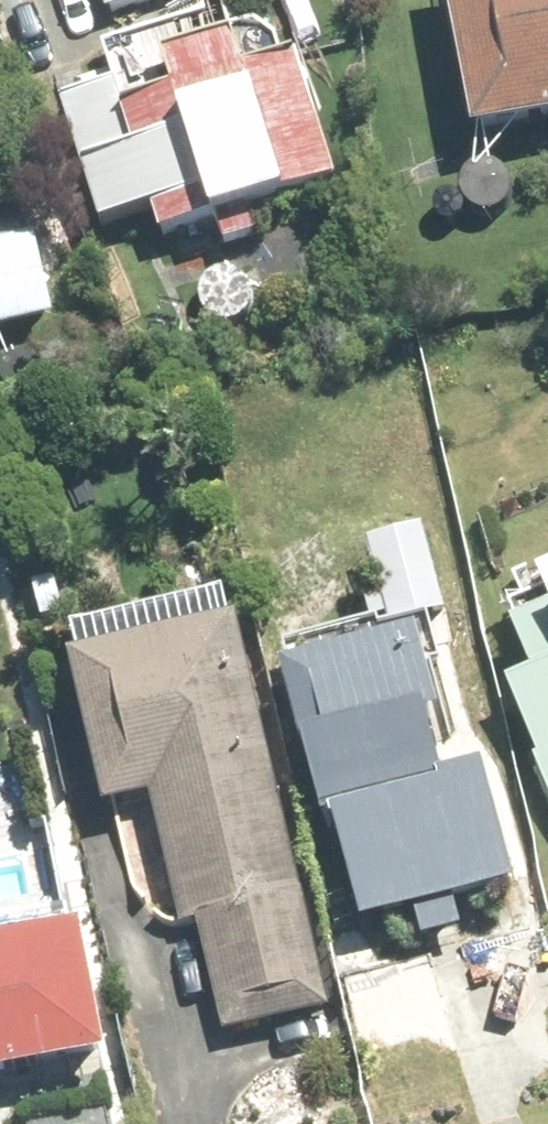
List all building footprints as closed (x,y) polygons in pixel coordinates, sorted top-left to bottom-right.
[(114,18),(164,0),(107,0),(114,18)] [(484,147),(547,134),(547,0),(454,0),(484,147)] [(215,50),(204,14),(105,44),(119,91),(69,105),(104,233),(160,217),(165,244),(221,228),(221,232),(225,230),(230,251),(263,244),(257,221),(292,212),(291,204),(343,187),(302,62),(249,77),(239,44),(215,50)] [(58,323),(38,244),(0,254),(0,337),(58,323)] [(430,536),(373,551),(386,600),(369,605),(374,626),(391,621),(394,631),(450,616),(430,536)] [(21,595),(28,619),(51,615),(45,589),(21,595)] [(547,787),(547,598),(511,614),(543,691),(518,702),(546,769),(542,772),(547,787)] [(84,642),(91,676),(82,677),(112,818),(157,809),(183,932),(203,928),(225,1031),(329,1008),(305,897),(301,897),(244,638),(240,640),(232,610),(84,642)] [(426,643),(289,683),(331,827),(337,826),(370,936),(417,922),(424,946),(461,936),(454,911),(517,893),(484,776),(466,781),(426,643)] [(4,1090),(118,1068),(92,942),(79,946),(74,927),(0,941),(0,1123),(10,1123),(4,1090)]
